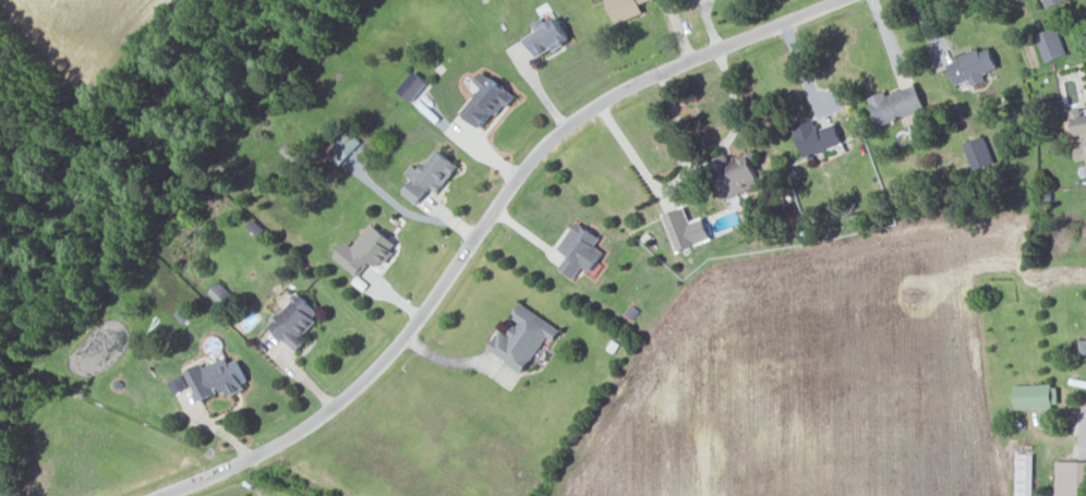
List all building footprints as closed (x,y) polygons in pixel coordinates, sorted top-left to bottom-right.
[(616,24),(645,13),(641,4),(652,0),(607,0),(616,24)] [(1048,8),(1070,0),(1045,0),(1048,8)] [(527,38),(539,58),(570,39),(558,19),(527,38)] [(1038,33),(1045,62),(1066,57),(1060,28),(1038,33)] [(973,87),(987,83),(984,74),(999,69),(991,47),(960,56),(962,61),(950,65),(956,85),(971,80),(973,87)] [(411,102),(428,83),(415,71),(398,90),(411,102)] [(485,131),(513,94),(483,71),(475,82),(483,88),(463,114),(485,131)] [(926,108),(917,84),(888,96),(886,91),(869,98),(880,126),(926,108)] [(1072,117),(1076,136),(1082,135),(1084,147),(1075,148),(1077,162),(1085,160),(1085,115),(1072,117)] [(837,124),(818,130),(815,120),(795,127),(805,158),(836,148),(838,154),(846,151),(837,124)] [(338,166),(362,143),(355,135),(347,142),(343,138),(327,154),(338,166)] [(995,162),(984,136),(964,145),(975,171),(995,162)] [(431,188),(439,194),(459,166),(435,148),(412,178),(415,180),(404,194),(418,205),(431,188)] [(664,216),(678,253),(712,239),(704,218),(691,223),(685,207),(664,216)] [(560,269),(575,279),(583,267),(592,272),(605,253),(595,246),(601,237),(577,222),(559,250),(569,256),(560,269)] [(359,276),(370,262),(379,269),(398,244),(372,224),(355,247),(348,242),(335,259),(359,276)] [(209,293),(223,306),(233,295),(220,282),(209,293)] [(322,314),(298,292),(268,324),(297,352),(307,341),(302,336),(322,314)] [(547,336),(555,341),(562,328),(521,304),(513,317),(519,320),(510,336),(501,331),(489,352),(526,373),(547,336)] [(187,372),(200,398),(223,387),(227,395),(250,383),(239,359),(230,363),(227,357),(205,368),(203,364),(187,372)] [(1015,384),(1016,407),(1059,406),(1059,383),(1015,384)] [(1033,453),(1017,452),(1016,495),(1033,495),(1033,453)] [(1055,495),(1085,495),(1085,460),(1057,459),(1055,495)]
